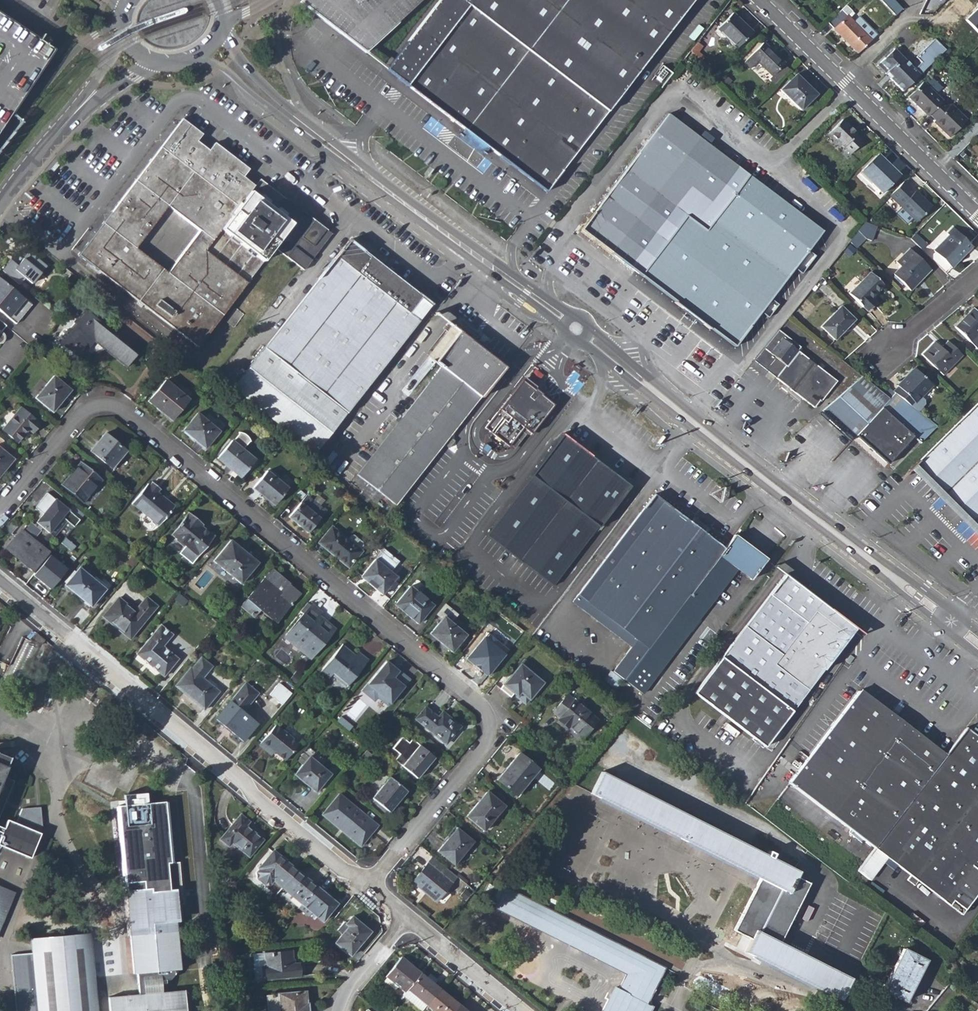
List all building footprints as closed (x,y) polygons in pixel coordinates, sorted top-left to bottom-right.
[(299,2),(354,45),(363,52),(420,0),(301,0),(299,2)] [(491,150),(505,160),(544,190),(690,0),(438,0),(386,69),(403,82),(460,126),(454,134),(485,158),(491,150)] [(895,16),(902,9),(893,0),(881,0),(895,16)] [(846,6),(828,23),(858,53),(871,40),(864,33),(868,28),(846,6)] [(20,99),(53,47),(32,33),(4,14),(0,12),(0,131),(20,99)] [(733,12),(716,29),(736,49),(753,32),(733,12)] [(945,50),(934,39),(926,48),(937,58),(945,50)] [(771,75),(768,79),(774,85),(788,69),(783,65),(785,64),(763,43),(743,62),(750,69),(758,62),(771,75)] [(890,78),(903,91),(920,74),(927,68),(937,58),(926,48),(917,57),(922,62),(915,69),(898,52),(890,52),(883,60),(880,62),(888,70),(887,72),(892,77),(890,78)] [(888,70),(880,62),(877,65),(890,78),(892,77),(887,72),(888,70)] [(795,74),(779,89),(801,111),(816,97),(806,88),(808,86),(795,74)] [(923,82),(909,97),(928,117),(929,115),(942,102),(923,82)] [(935,120),(934,122),(949,137),(966,120),(951,105),(949,106),(944,100),(942,102),(929,115),(935,120)] [(735,348),(823,232),(805,218),(779,198),(752,178),(722,155),(692,132),(668,114),(636,157),(615,185),(580,230),(587,235),(637,273),(687,312),(735,348)] [(274,248),(299,267),(311,251),(327,230),(260,179),(253,187),(241,177),(247,170),(214,144),(208,152),(195,142),(201,134),(181,119),(179,122),(78,255),(87,262),(85,265),(99,275),(101,272),(118,285),(115,288),(120,291),(122,289),(138,301),(136,304),(141,308),(143,305),(197,347),(246,284),(263,261),(220,229),(251,191),(294,223),(274,248)] [(842,120),(829,133),(850,154),(862,142),(855,135),(856,134),(842,120)] [(876,156),(860,172),(882,194),(899,176),(888,165),(887,167),(876,156)] [(58,163),(56,162),(51,168),(54,171),(60,165),(58,163)] [(931,207),(904,181),(890,196),(916,222),(931,207)] [(251,192),(221,229),(263,261),(292,223),(251,192)] [(877,227),(865,222),(849,242),(856,249),(866,239),(872,241),(877,227)] [(948,235),(933,251),(950,267),(951,268),(972,246),(952,227),(946,234),(948,235)] [(331,233),(327,230),(311,251),(299,267),(303,270),(331,233)] [(349,241),(233,389),(314,453),(430,305),(349,241)] [(900,266),(892,274),(910,291),(930,270),(908,249),(896,260),(900,266)] [(24,278),(31,284),(46,266),(28,252),(17,266),(10,260),(1,270),(18,284),(24,278)] [(950,267),(935,252),(929,258),(945,272),(950,267)] [(822,278),(825,281),(833,273),(829,269),(826,272),(827,273),(822,278)] [(869,272),(848,294),(866,311),(874,302),(870,299),(883,285),(869,272)] [(817,281),(823,285),(826,283),(825,281),(822,278),(820,277),(817,281)] [(8,318),(15,324),(31,305),(0,279),(0,311),(8,318)] [(840,306),(821,327),(834,340),(854,320),(840,306)] [(955,327),(976,348),(977,347),(977,313),(973,308),(955,327)] [(233,309),(225,320),(232,326),(241,314),(233,309)] [(79,339),(88,346),(94,339),(127,366),(137,354),(85,312),(59,342),(69,351),(79,339)] [(356,475),(396,507),(412,486),(439,451),(465,417),(495,379),(504,368),(449,325),(426,355),(441,366),(356,475)] [(821,402),(836,381),(796,350),(799,347),(778,330),(753,360),(813,408),(819,400),(821,402)] [(69,351),(78,358),(88,346),(79,339),(69,351)] [(934,341),(921,354),(943,376),(962,355),(947,340),(941,347),(934,341)] [(813,361),(825,370),(830,364),(818,355),(813,361)] [(917,401),(932,385),(914,367),(896,385),(898,386),(893,391),(894,393),(919,412),(923,407),(917,401)] [(505,395),(508,397),(520,380),(533,390),(534,389),(535,387),(520,375),(505,395)] [(890,398),(879,389),(861,375),(821,411),(837,425),(838,424),(853,438),(855,435),(890,398)] [(54,376),(35,399),(52,413),(70,390),(54,376)] [(165,379),(147,402),(169,419),(187,398),(165,379)] [(520,380),(508,397),(484,429),(503,443),(508,447),(545,399),(539,395),(540,394),(534,389),(533,390),(520,380)] [(541,392),(540,394),(539,395),(545,399),(508,447),(503,443),(502,448),(511,450),(514,450),(525,435),(530,435),(555,402),(550,399),(541,392)] [(937,426),(919,412),(894,393),(890,398),(855,435),(888,464),(912,436),(920,443),(937,426)] [(913,468),(977,534),(977,404),(913,468)] [(21,407),(2,429),(17,442),(27,430),(31,432),(39,423),(35,420),(36,419),(21,407)] [(819,413),(849,442),(853,438),(838,424),(837,425),(821,411),(819,413)] [(196,412),(182,430),(204,447),(217,430),(196,412)] [(246,438),(242,434),(237,432),(237,434),(231,441),(230,441),(217,458),(239,477),(253,459),(241,450),(247,442),(249,441),(246,438)] [(124,450),(104,433),(90,450),(111,467),(124,450)] [(531,476),(486,536),(552,587),(596,527),(598,528),(629,486),(562,434),(530,476),(531,476)] [(498,454),(485,443),(484,451),(484,458),(492,456),(498,454)] [(12,459),(0,448),(0,475),(12,459)] [(100,479),(79,462),(61,485),(82,502),(100,479)] [(266,470),(252,488),(259,494),(261,491),(275,502),(287,487),(266,470)] [(149,481),(131,504),(157,525),(173,507),(157,493),(159,489),(149,481)] [(295,495),(301,499),(304,495),(299,490),(295,495)] [(41,513),(34,522),(51,536),(65,520),(72,526),(78,519),(45,492),(38,501),(41,503),(36,509),(41,513)] [(612,672),(623,681),(630,671),(656,637),(685,598),(710,565),(723,548),(706,535),(689,522),(653,495),(572,603),(629,647),(612,672)] [(324,510),(307,497),(305,496),(288,517),(306,533),(324,510)] [(187,513),(169,535),(196,557),(211,538),(198,527),(201,525),(187,513)] [(689,522),(706,535),(710,530),(693,517),(689,522)] [(96,528),(91,524),(87,528),(92,533),(96,528)] [(359,550),(358,550),(346,540),(330,527),(318,542),(347,566),(359,550)] [(18,529),(5,544),(25,560),(22,563),(31,571),(48,552),(18,529)] [(346,540),(358,550),(362,544),(362,542),(352,535),(349,535),(346,540)] [(765,560),(732,536),(723,548),(710,565),(685,598),(656,637),(630,671),(623,681),(641,695),(737,570),(750,580),(765,560)] [(228,540),(211,561),(239,584),(255,563),(228,540)] [(368,584),(380,594),(394,576),(389,571),(397,561),(382,549),(362,574),(371,581),(368,584)] [(136,561),(131,557),(126,563),(131,567),(136,561)] [(79,568),(66,584),(77,593),(76,595),(91,606),(105,589),(79,568)] [(271,590),(279,580),(269,571),(240,607),(252,617),(260,609),(275,622),(298,596),(286,586),(277,596),(271,590)] [(359,577),(368,584),(371,581),(362,574),(359,577)] [(784,575),(693,693),(763,747),(853,629),(784,575)] [(271,590),(277,596),(286,586),(279,580),(271,590)] [(66,584),(65,586),(76,595),(77,593),(66,584)] [(408,585),(393,604),(416,623),(431,604),(408,585)] [(119,598),(103,617),(129,638),(155,606),(145,597),(134,610),(119,598)] [(309,605),(284,636),(300,650),(299,652),(309,660),(333,630),(326,625),(325,626),(316,619),(320,614),(309,605)] [(442,616),(428,633),(450,651),(464,634),(442,616)] [(161,625),(137,654),(163,676),(177,659),(162,646),(171,634),(161,625)] [(39,646),(44,640),(35,633),(31,639),(39,646)] [(14,640),(8,637),(0,654),(0,669),(14,640)] [(341,645),(318,675),(325,681),(331,673),(345,685),(366,658),(356,650),(353,654),(341,645)] [(851,659),(847,656),(842,662),(846,665),(851,659)] [(190,667),(175,685),(204,709),(219,691),(203,677),(212,667),(200,657),(191,667),(190,667)] [(387,658),(360,692),(385,711),(411,677),(387,658)] [(523,659),(499,688),(509,697),(515,689),(519,691),(515,696),(524,703),(542,682),(535,677),(539,673),(523,659)] [(244,683),(215,719),(241,741),(256,723),(243,711),(257,694),(244,683)] [(788,783),(873,848),(891,824),(918,788),(944,754),(858,690),(788,783)] [(565,696),(551,712),(559,719),(557,721),(567,729),(568,728),(581,738),(595,720),(565,696)] [(422,709),(413,720),(442,745),(457,727),(439,713),(434,719),(422,709)] [(275,724),(258,745),(267,752),(270,748),(284,760),(298,743),(275,724)] [(973,727),(970,731),(964,726),(947,749),(944,754),(918,788),(891,824),(873,848),(885,857),(908,874),(905,879),(913,885),(916,880),(952,907),(977,872),(977,731),(973,727)] [(397,755),(393,761),(415,779),(432,758),(410,739),(407,743),(400,737),(390,749),(397,755)] [(519,753),(497,780),(516,796),(538,769),(519,753)] [(309,755),(294,774),(314,790),(329,773),(309,755)] [(600,775),(590,795),(758,877),(733,930),(750,939),(744,953),(838,999),(848,978),(779,944),(807,883),(795,877),(797,873),(600,775)] [(14,781),(1,776),(0,777),(0,815),(14,781)] [(387,778),(369,801),(385,815),(404,791),(387,778)] [(486,792),(466,817),(483,832),(503,806),(486,792)] [(339,794),(321,815),(360,847),(377,826),(339,794)] [(240,815),(220,840),(228,847),(231,844),(248,857),(262,841),(245,826),(248,822),(240,815)] [(1,834),(0,835),(0,846),(29,858),(39,833),(10,821),(7,820),(2,828),(0,828),(0,834),(1,834)] [(447,838),(437,851),(454,865),(473,842),(454,826),(446,836),(447,838)] [(856,871),(868,880),(885,857),(873,848),(865,859),(856,871)] [(272,852),(258,869),(282,889),(297,871),(272,852)] [(435,900),(456,875),(446,867),(432,856),(411,882),(421,890),(422,889),(435,900)] [(149,935),(176,932),(175,926),(179,926),(176,900),(174,900),(170,863),(150,865),(153,889),(128,892),(131,915),(147,922),(148,928),(149,935)] [(269,886),(279,893),(282,889),(258,869),(254,874),(255,880),(262,886),(269,886)] [(315,887),(297,871),(282,889),(301,904),(315,887)] [(959,912),(977,887),(977,872),(952,907),(959,912)] [(617,989),(646,1004),(650,996),(653,989),(664,968),(497,886),(488,905),(624,973),(617,989)] [(335,903),(315,887),(301,904),(322,922),(332,911),(330,909),(335,903)] [(0,888),(0,922),(12,893),(0,888)] [(472,917),(480,921),(482,915),(475,912),(472,917)] [(147,922),(131,915),(132,930),(148,928),(147,922)] [(348,926),(335,942),(350,954),(370,930),(352,916),(346,924),(348,926)] [(165,982),(165,978),(169,978),(176,973),(175,970),(183,968),(180,931),(176,932),(149,935),(134,936),(135,950),(137,973),(141,973),(142,993),(162,992),(161,982),(165,982)] [(22,1010),(21,1010),(97,1010),(89,933),(30,938),(31,954),(16,955),(11,955),(14,986),(19,986),(22,1010)] [(254,953),(255,980),(302,976),(300,962),(296,962),(295,949),(254,953)] [(903,949),(882,990),(905,1002),(926,960),(903,949)] [(384,976),(403,992),(405,990),(418,974),(398,958),(384,976)] [(437,990),(418,974),(405,990),(424,1006),(437,990)] [(14,986),(16,1010),(21,1010),(22,1010),(19,986),(14,986)] [(142,993),(139,994),(108,996),(110,1010),(187,1010),(185,988),(162,992),(142,993)] [(617,989),(612,988),(601,1010),(649,1010),(651,1006),(646,1004),(617,989)] [(420,1010),(424,1006),(405,990),(403,992),(401,995),(420,1010)] [(430,1010),(452,1010),(457,1006),(437,990),(424,1006),(430,1010)] [(280,1010),(308,1010),(306,992),(278,994),(278,995),(267,996),(268,1009),(279,1009),(280,1010)]
